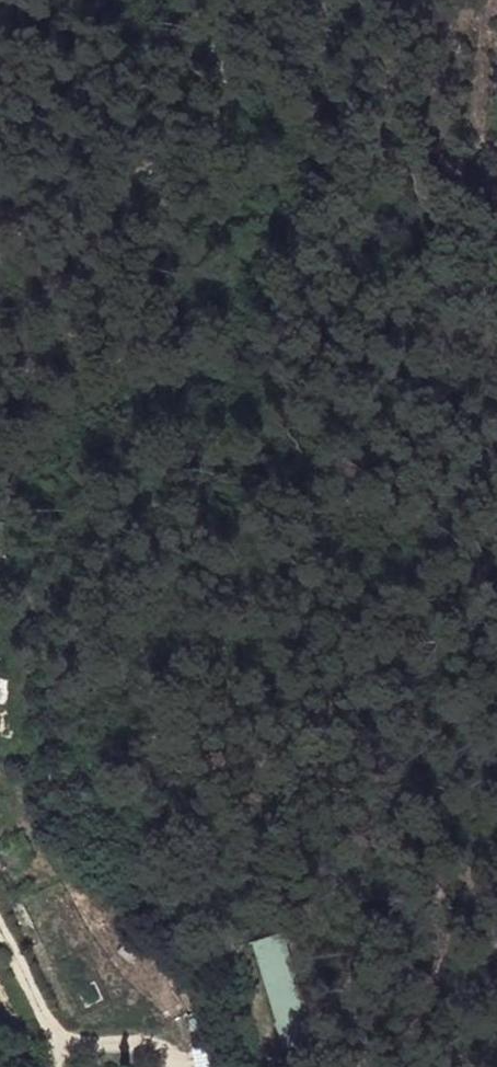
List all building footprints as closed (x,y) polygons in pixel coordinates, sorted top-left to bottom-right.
[(316,1040),(283,933),(254,942),(286,1049),(316,1040)] [(220,1043),(193,1048),(197,1066),(225,1066),(220,1043)]
